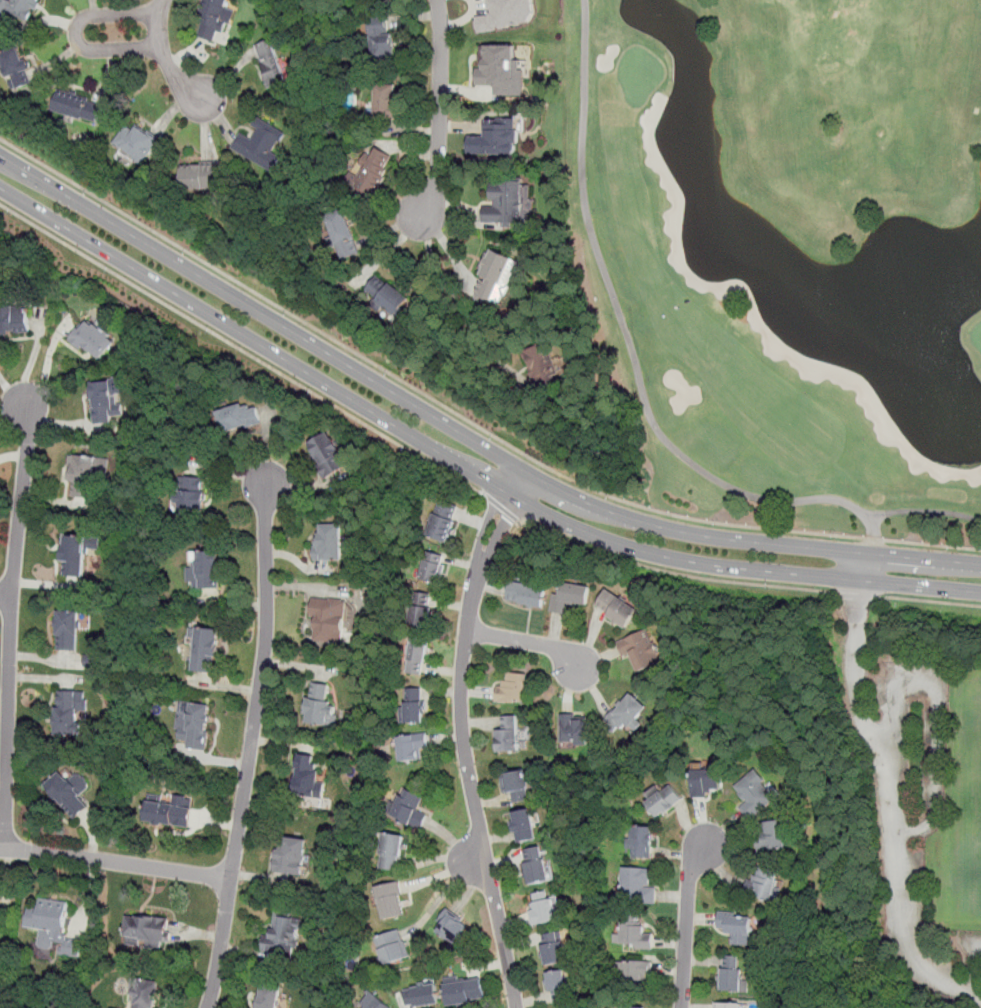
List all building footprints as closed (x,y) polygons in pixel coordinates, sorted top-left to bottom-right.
[(26,22),(32,8),(34,9),(38,0),(0,0),(0,11),(26,22)] [(196,35),(214,39),(216,30),(223,32),(226,22),(231,23),(234,9),(225,6),(227,0),(205,0),(196,35)] [(490,14),(475,15),(476,29),(535,24),(533,0),(489,0),(490,14)] [(370,23),(371,58),(395,57),(394,23),(370,23)] [(286,81),(272,38),(255,44),(269,86),(286,81)] [(523,94),(524,59),(514,59),(515,45),(481,44),(480,69),(476,69),(475,85),(494,86),(493,94),(523,94)] [(1,79),(8,77),(12,89),(31,83),(27,70),(31,69),(28,58),(23,60),(19,46),(0,52),(0,76),(1,79)] [(375,84),(374,117),(397,118),(399,85),(375,84)] [(98,121),(103,100),(57,89),(52,110),(98,121)] [(233,149),(273,172),(282,156),(276,152),(287,132),(258,115),(252,125),(257,128),(251,138),(242,133),(233,149)] [(468,153),(517,154),(517,117),(484,117),(484,135),(469,135),(468,153)] [(142,163),(160,142),(139,123),(133,130),(127,125),(114,140),(142,163)] [(365,152),(353,173),(355,174),(349,184),(372,197),(394,156),(377,146),(371,156),(365,152)] [(216,188),(216,163),(182,162),(181,187),(216,188)] [(481,221),(519,223),(519,216),(528,216),(529,182),(489,181),(489,201),(482,201),(481,221)] [(345,209),(324,215),(334,246),(337,246),(341,258),(359,252),(345,209)] [(524,262),(489,249),(473,294),(499,305),(512,271),(520,274),(524,262)] [(364,289),(394,316),(408,300),(379,273),(364,289)] [(31,332),(28,305),(0,308),(0,334),(31,332)] [(93,318),(70,337),(93,364),(116,345),(93,318)] [(535,385),(558,379),(549,343),(526,348),(535,385)] [(96,426),(117,423),(116,415),(121,415),(116,379),(90,383),(96,426)] [(260,426),(259,404),(220,405),(221,428),(260,426)] [(327,477),(348,465),(329,431),(308,443),(327,477)] [(93,497),(96,468),(106,470),(107,458),(70,454),(67,481),(74,481),(73,495),(93,497)] [(206,476),(175,475),(173,513),(204,515),(206,476)] [(427,536),(447,543),(459,508),(439,501),(427,536)] [(314,561),(342,561),(342,522),(321,522),(321,532),(314,532),(314,561)] [(66,534),(60,574),(83,578),(89,537),(66,534)] [(420,580),(439,584),(445,555),(426,551),(420,580)] [(187,552),(187,589),(219,589),(219,552),(187,552)] [(547,588),(510,580),(506,600),(542,609),(547,588)] [(568,606),(589,606),(590,585),(554,584),(553,613),(568,613),(568,606)] [(628,629),(639,609),(605,591),(594,611),(628,629)] [(345,641),(346,598),(313,598),(312,640),(345,641)] [(416,602),(412,625),(430,629),(434,605),(416,602)] [(80,650),(80,610),(57,610),(57,650),(80,650)] [(218,628),(194,628),(193,672),(217,672),(218,628)] [(633,674),(663,663),(651,630),(621,641),(633,674)] [(407,672),(424,675),(428,638),(412,636),(407,672)] [(506,681),(497,681),(497,703),(527,703),(527,673),(506,673),(506,681)] [(338,706),(329,705),(330,683),(308,682),(306,724),(337,726),(338,706)] [(56,735),(82,736),(82,711),(87,711),(88,690),(56,689),(56,735)] [(402,724),(423,724),(423,689),(402,689),(402,724)] [(607,720),(626,734),(647,707),(628,692),(607,720)] [(212,707),(183,703),(178,738),(185,739),(183,749),(206,752),(212,707)] [(560,715),(559,743),(592,744),(593,716),(560,715)] [(496,752),(520,752),(520,717),(496,717),(496,752)] [(426,749),(426,734),(398,734),(398,761),(421,761),(421,749),(426,749)] [(319,797),(322,755),(296,753),(294,796),(319,797)] [(503,794),(512,793),(513,802),(530,800),(526,769),(501,771),(503,794)] [(721,795),(721,770),(692,770),(692,795),(721,795)] [(734,787),(746,804),(741,808),(749,820),(778,801),(758,771),(734,787)] [(91,807),(81,794),(90,787),(80,773),(70,780),(64,772),(46,785),(72,821),(91,807)] [(646,801),(657,818),(683,801),(673,784),(646,801)] [(418,829),(425,815),(418,811),(425,797),(406,788),(392,817),(418,829)] [(190,826),(192,797),(173,796),(173,800),(146,798),(144,823),(190,826)] [(512,811),(516,841),(537,838),(533,808),(512,811)] [(758,823),(758,851),(786,851),(786,823),(758,823)] [(654,828),(635,826),(632,855),(651,857),(654,828)] [(303,875),(308,838),(280,834),(275,871),(303,875)] [(401,871),(404,836),(383,834),(380,869),(401,871)] [(527,883),(548,880),(544,846),(523,848),(527,883)] [(783,872),(760,867),(758,876),(749,874),(744,894),(775,902),(783,872)] [(655,869),(625,868),(624,902),(654,903),(655,869)] [(381,918),(405,915),(401,882),(377,886),(381,918)] [(533,924),(559,919),(554,889),(527,894),(533,924)] [(81,941),(65,939),(69,902),(39,899),(38,907),(29,906),(26,928),(41,930),(39,950),(79,955),(81,941)] [(457,943),(469,923),(447,910),(435,929),(457,943)] [(264,934),(261,952),(297,958),(304,916),(276,912),(273,935),(264,934)] [(751,944),(751,912),(718,912),(718,931),(729,932),(728,944),(751,944)] [(170,920),(128,913),(124,937),(166,944),(170,920)] [(653,933),(645,933),(645,922),(621,922),(621,946),(653,946),(653,933)] [(409,958),(400,929),(375,937),(384,965),(409,958)] [(545,965),(566,961),(561,930),(539,934),(545,965)] [(748,991),(748,979),(741,979),(741,954),(720,954),(720,991),(748,991)] [(619,980),(651,980),(651,960),(619,960),(619,980)] [(551,1003),(570,1000),(564,968),(545,972),(551,1003)] [(449,1005),(486,999),(481,974),(444,981),(449,1005)] [(160,982),(138,978),(134,1007),(155,1007),(160,982)] [(281,986),(261,983),(257,1007),(278,1007),(281,986)] [(407,1007),(440,1004),(437,984),(404,987),(407,1007)] [(370,991),(358,1007),(394,1007),(370,991)]
